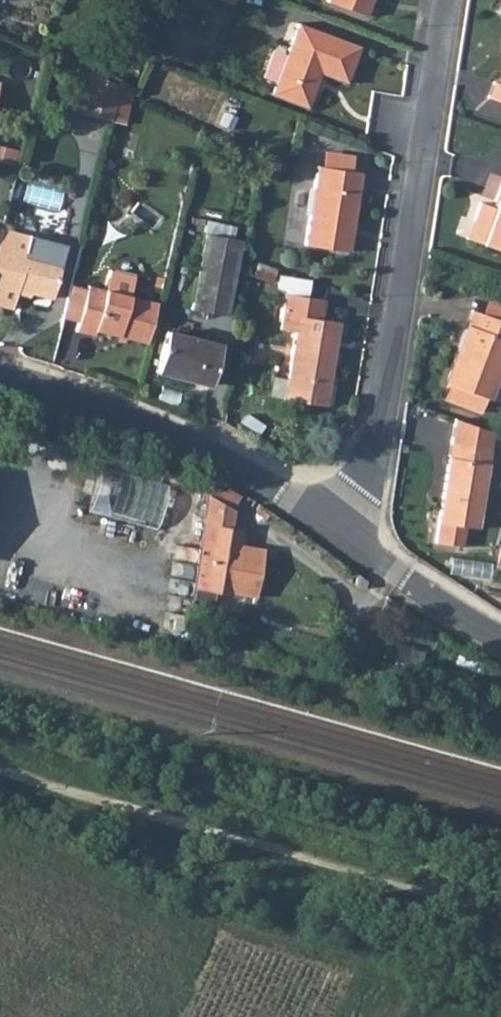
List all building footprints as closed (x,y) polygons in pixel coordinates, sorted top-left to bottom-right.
[(367,17),(374,0),(330,0),(329,3),(367,17)] [(272,94),(309,108),(323,73),(348,82),(362,49),(299,25),(272,94)] [(88,83),(99,89),(104,78),(91,71),(88,83)] [(119,100),(122,87),(104,78),(99,89),(119,100)] [(496,82),(490,97),(500,102),(500,83),(496,82)] [(80,112),(114,121),(119,100),(99,89),(88,83),(80,112)] [(349,250),(362,170),(317,164),(304,243),(349,250)] [(471,217),(478,219),(471,238),(500,251),(500,177),(492,199),(495,200),(492,206),(478,200),(471,217)] [(65,208),(67,192),(30,187),(28,204),(65,208)] [(464,236),(471,238),(478,219),(471,217),(464,236)] [(225,313),(236,239),(201,232),(189,306),(225,313)] [(11,311),(17,289),(52,299),(66,248),(29,237),(23,255),(0,248),(0,308),(11,311)] [(109,272),(105,289),(128,295),(132,278),(109,272)] [(128,295),(105,289),(88,285),(77,331),(94,336),(96,330),(149,343),(159,303),(128,295)] [(293,329),(286,374),(282,395),(282,397),(323,404),(338,320),(319,317),(322,297),(282,290),(277,326),(293,329)] [(479,313),(500,321),(500,304),(485,298),(479,313)] [(442,395),(474,409),(479,394),(484,396),(500,356),(500,321),(479,313),(468,308),(440,377),(448,380),(442,395)] [(211,384),(219,342),(167,330),(157,372),(211,384)] [(267,392),(282,395),(286,374),(270,372),(267,392)] [(470,524),(482,443),(442,437),(430,517),(470,524)] [(161,531),(174,486),(105,467),(92,511),(161,531)] [(218,481),(209,492),(229,506),(237,495),(218,481)] [(209,492),(204,521),(224,525),(229,506),(209,492)] [(224,525),(204,521),(202,538),(195,587),(193,600),(211,606),(213,590),(254,595),(260,546),(236,543),(238,527),(224,525)] [(356,584),(364,587),(367,580),(359,575),(356,584)]
